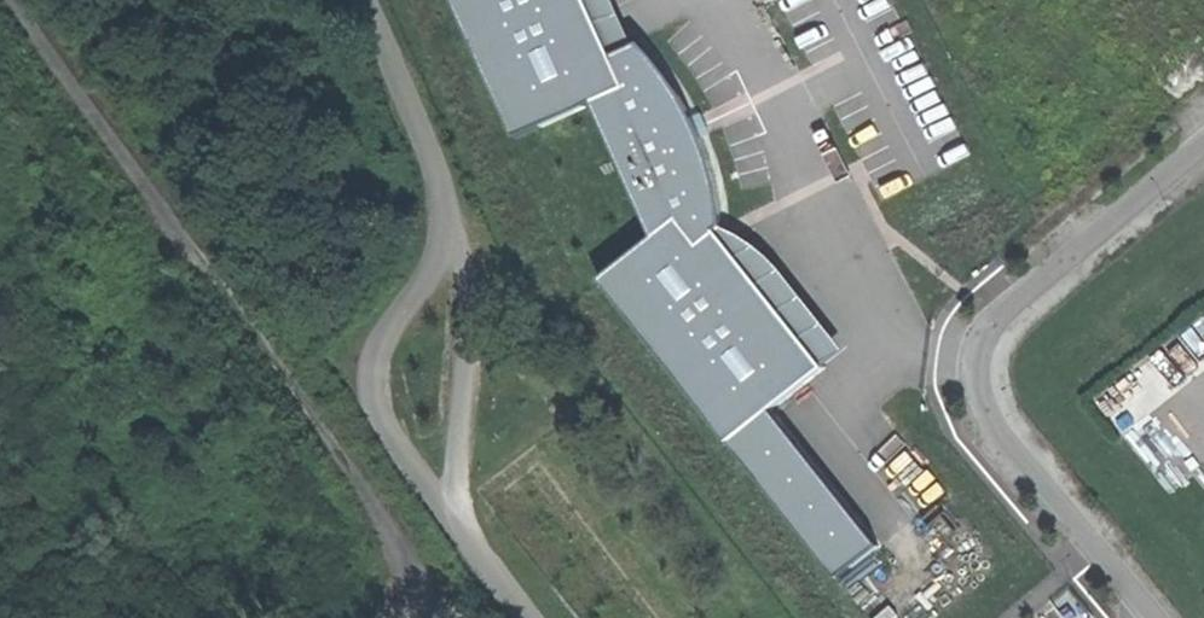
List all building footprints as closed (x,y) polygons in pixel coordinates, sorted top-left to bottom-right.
[(517,137),(600,104),(633,91),(619,60),(592,0),(457,0),(517,137)] [(646,49),(619,60),(633,91),(600,104),(660,239),(684,221),(705,249),(723,235),(730,228),(727,200),(718,173),(710,152),(696,120),(683,98),(670,76),(646,49)] [(660,239),(606,282),(735,446),(778,412),(831,371),(723,235),(705,249),(684,221),(660,239)] [(887,551),(778,412),(735,446),(844,584),(887,551)]
